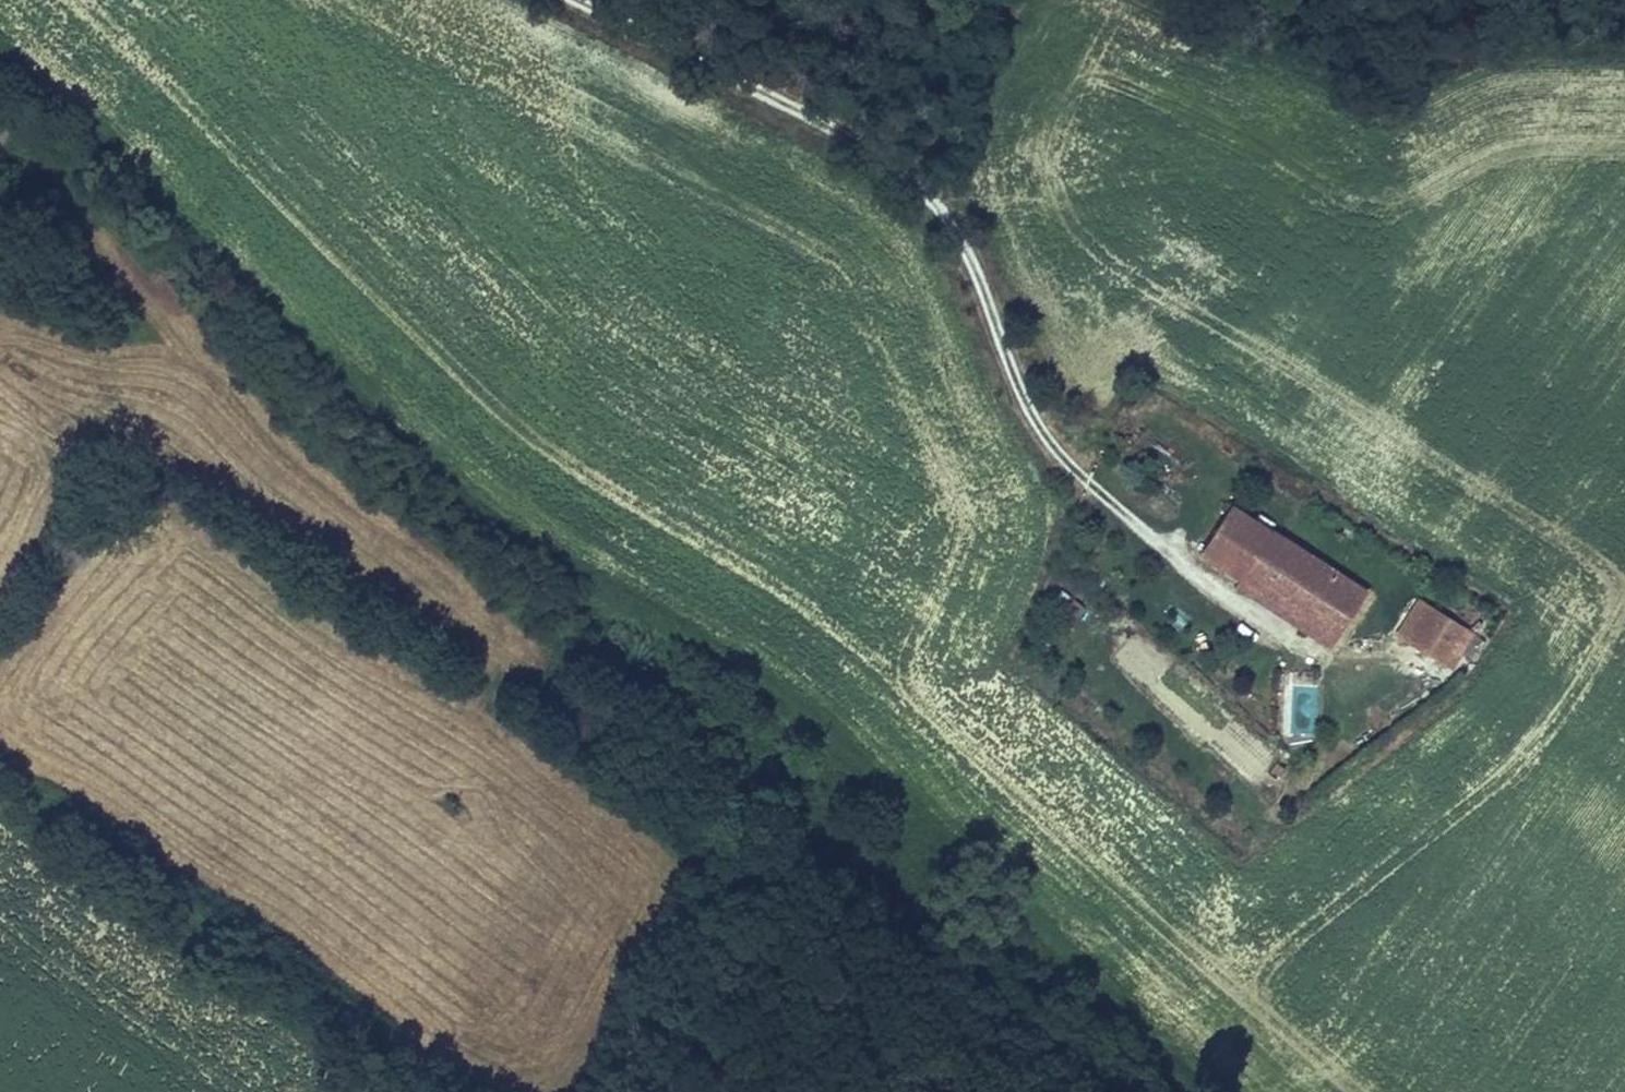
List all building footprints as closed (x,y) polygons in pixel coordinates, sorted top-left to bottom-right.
[(1203,550),(1242,575),(1271,532),(1231,507),(1203,550)] [(1333,642),(1363,592),(1271,532),(1242,575),(1236,584),(1279,610),(1292,589),(1315,603),(1301,624),(1333,642)] [(1279,610),(1301,624),(1315,603),(1292,589),(1279,610)] [(1451,665),(1472,631),(1418,598),(1397,632),(1451,665)]
